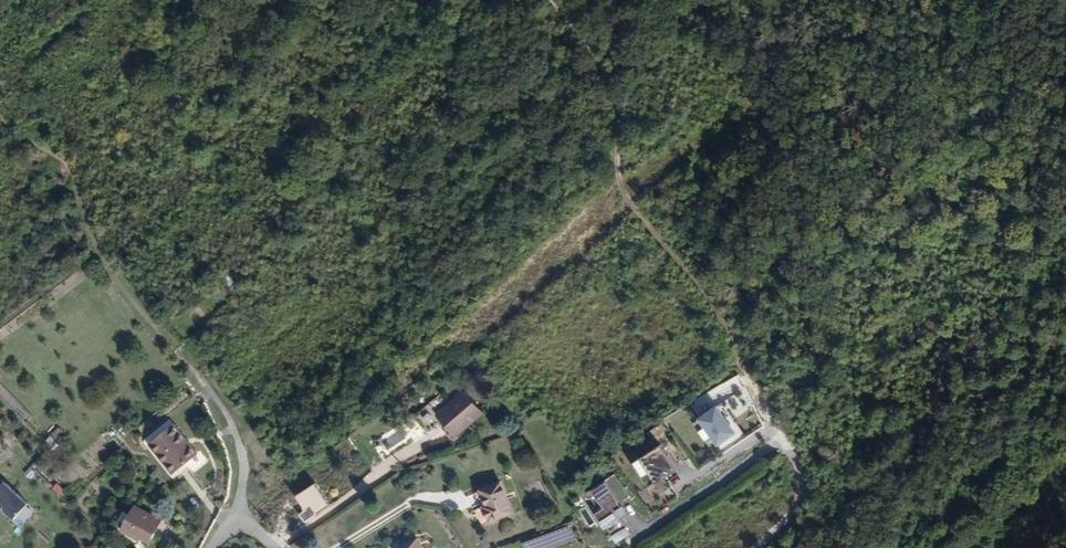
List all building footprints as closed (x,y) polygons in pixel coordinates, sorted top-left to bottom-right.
[(739,377),(690,399),(703,430),(700,431),(708,449),(735,438),(720,403),(735,397),(741,409),(751,405),(739,377)] [(433,406),(415,421),(425,434),(437,425),(441,430),(445,427),(453,438),(480,415),(463,393),(438,413),(433,406)] [(413,418),(415,421),(433,406),(431,403),(413,418)] [(154,441),(174,481),(201,468),(181,427),(154,441)] [(445,427),(441,430),(449,441),(453,438),(445,427)] [(644,486),(675,473),(664,447),(633,460),(644,486)] [(687,472),(669,480),(675,493),(693,484),(687,472)] [(584,493),(609,546),(630,536),(624,525),(628,523),(609,481),(584,493)] [(0,486),(0,509),(11,520),(26,504),(3,483),(0,486)] [(487,503),(509,494),(504,483),(483,491),(487,503)] [(515,512),(509,494),(487,503),(489,507),(487,508),(492,522),(515,512)] [(152,536),(169,519),(147,498),(129,517),(140,529),(143,526),(146,530),(152,536)] [(147,498),(169,519),(169,518),(148,498),(147,498)] [(580,511),(588,524),(594,520),(586,507),(580,511)] [(23,523),(31,514),(24,508),(16,517),(23,523)] [(522,543),(524,547),(552,547),(575,539),(569,525),(522,543)]
